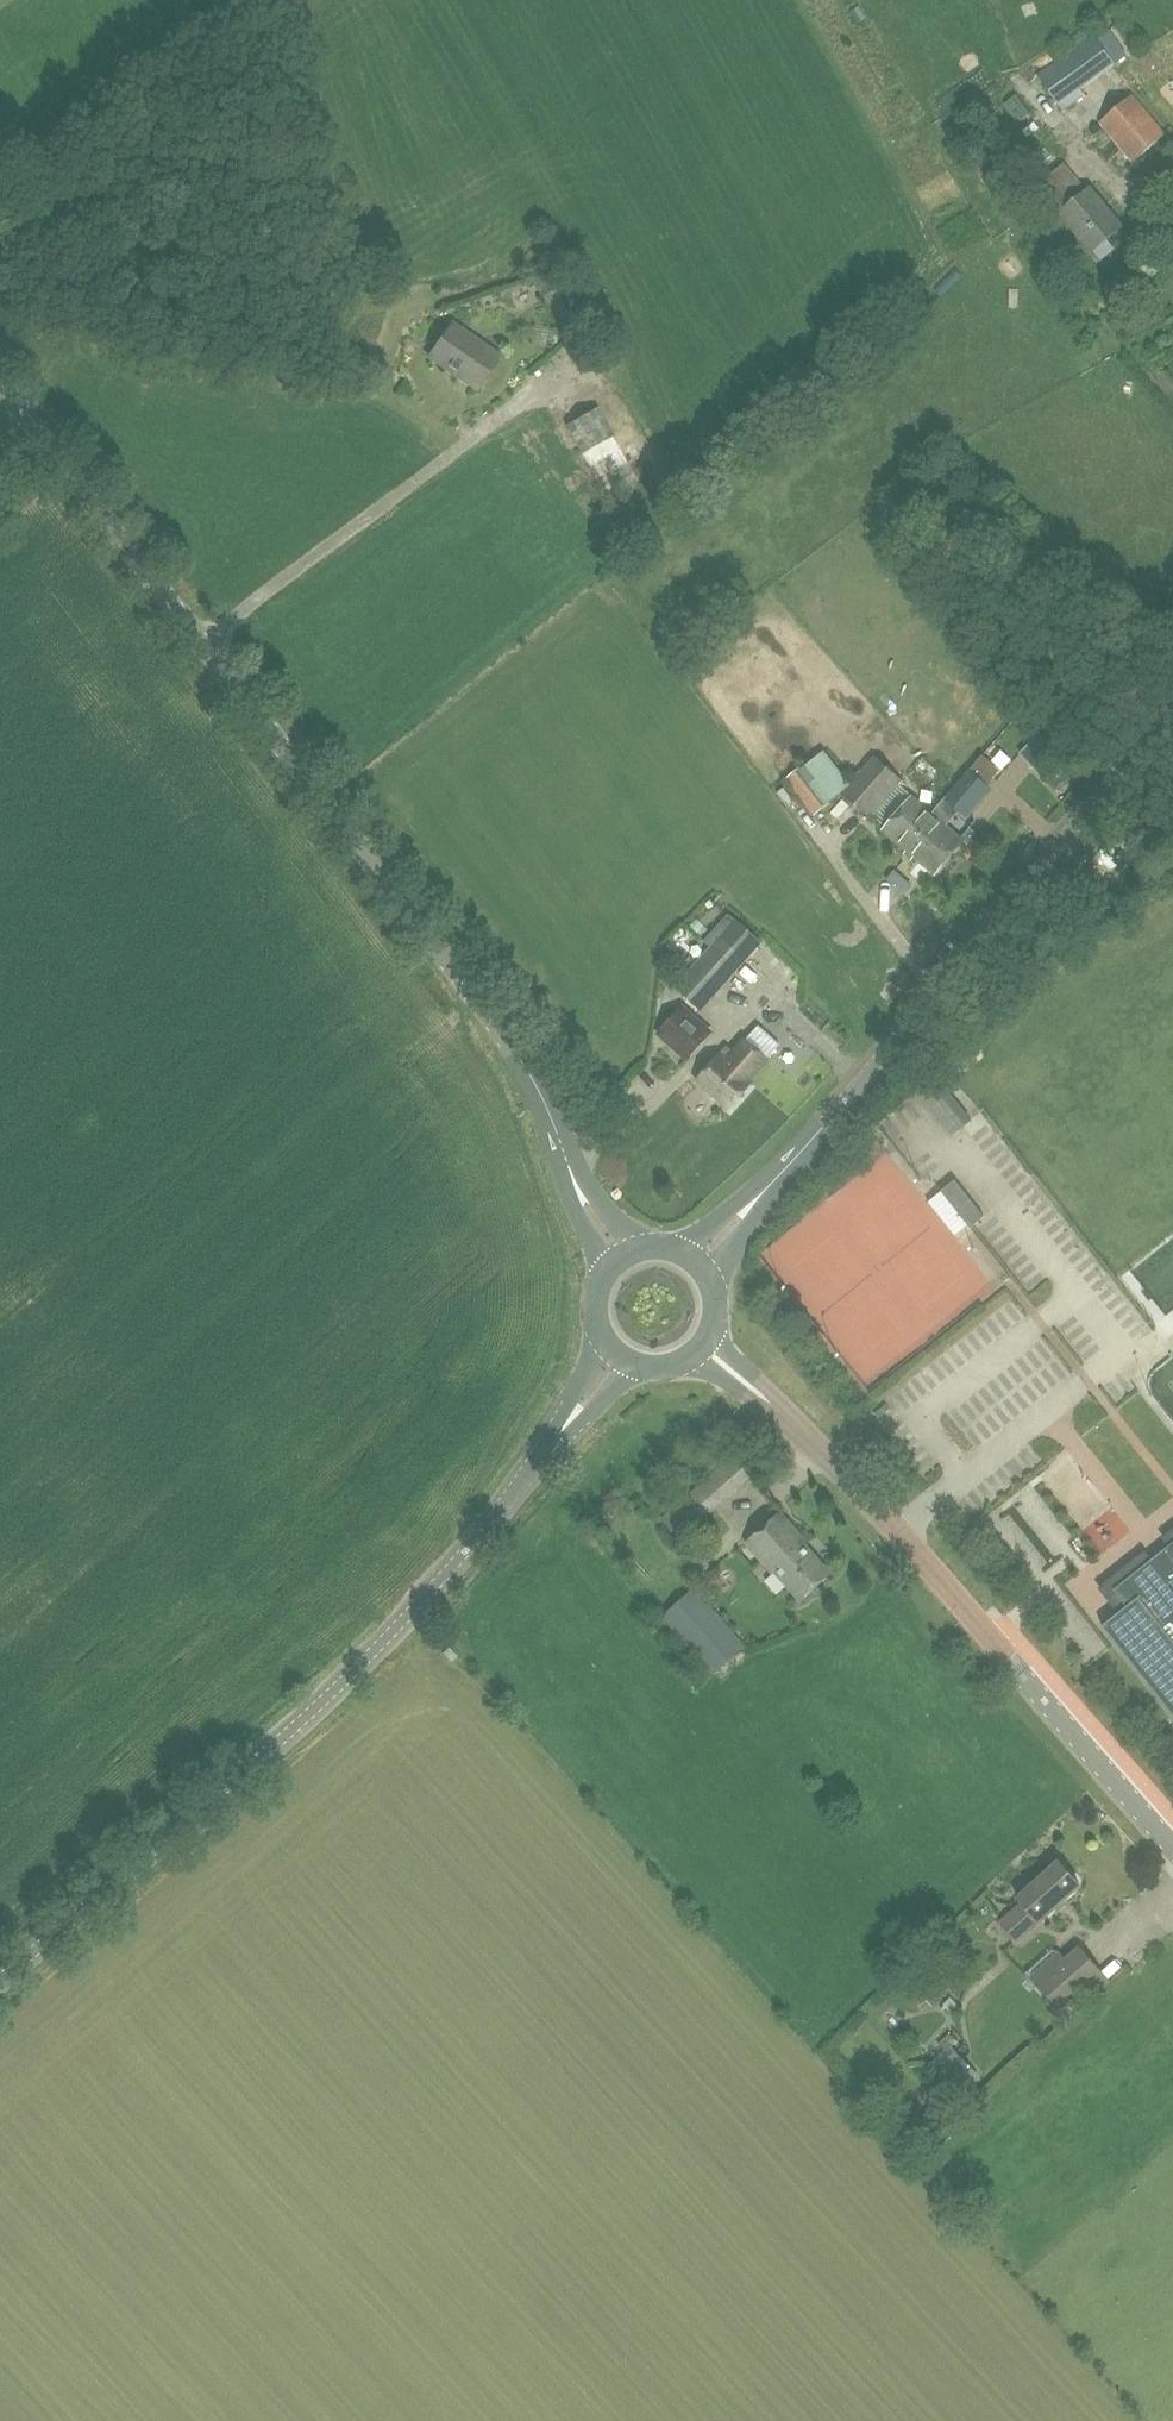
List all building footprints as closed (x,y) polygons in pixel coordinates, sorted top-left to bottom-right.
[(1097,90),(1093,82),(1114,66),(1128,84),(1141,76),(1129,59),(1136,53),(1117,25),(1098,39),(1095,36),(1039,74),(1062,111),(1097,90)] [(1164,133),(1132,94),(1099,122),(1131,161),(1164,133)] [(1062,167),(1038,186),(1093,253),(1124,227),(1093,189),(1082,198),(1069,183),(1073,180),(1062,167)] [(429,358),(476,391),(500,358),(453,325),(429,358)] [(566,425),(595,479),(627,462),(598,408),(566,425)] [(1012,770),(1025,752),(1016,745),(1003,764),(1012,770)] [(982,755),(968,771),(985,787),(999,771),(982,755)] [(841,793),(869,819),(902,781),(873,756),(841,793)] [(830,803),(801,766),(784,778),(814,816),(830,803)] [(985,787),(968,771),(966,770),(944,796),(965,815),(987,789),(985,787)] [(934,815),(931,812),(911,795),(882,829),(904,848),(934,815)] [(942,800),(931,812),(934,815),(904,848),(933,873),(962,840),(942,822),(953,810),(942,800)] [(698,1009),(760,941),(735,918),(674,987),(698,1009)] [(709,1036),(683,1011),(667,1029),(693,1053),(709,1036)] [(696,1080),(729,1109),(752,1083),(749,1081),(768,1060),(745,1039),(726,1060),(720,1054),(696,1080)] [(970,1116),(935,1073),(934,1071),(914,1087),(915,1089),(931,1109),(950,1132),(960,1124),(970,1116)] [(973,1202),(955,1179),(941,1190),(959,1213),(973,1202)] [(677,1537),(750,1475),(733,1455),(660,1517),(677,1537)] [(775,1571),(800,1600),(831,1574),(805,1544),(808,1542),(782,1511),(745,1543),(772,1573),(775,1571)] [(1110,1593),(1124,1609),(1099,1629),(1171,1718),(1172,1717),(1172,1542),(1110,1593)] [(663,1617),(712,1676),(745,1648),(696,1589),(663,1617)] [(1039,1921),(1080,1884),(1058,1861),(1018,1898),(1021,1902),(1000,1922),(1013,1936),(1035,1917),(1039,1921)] [(1028,1970),(1027,1971),(1059,2007),(1100,1971),(1079,1947),(1039,1983),(1028,1970)]
